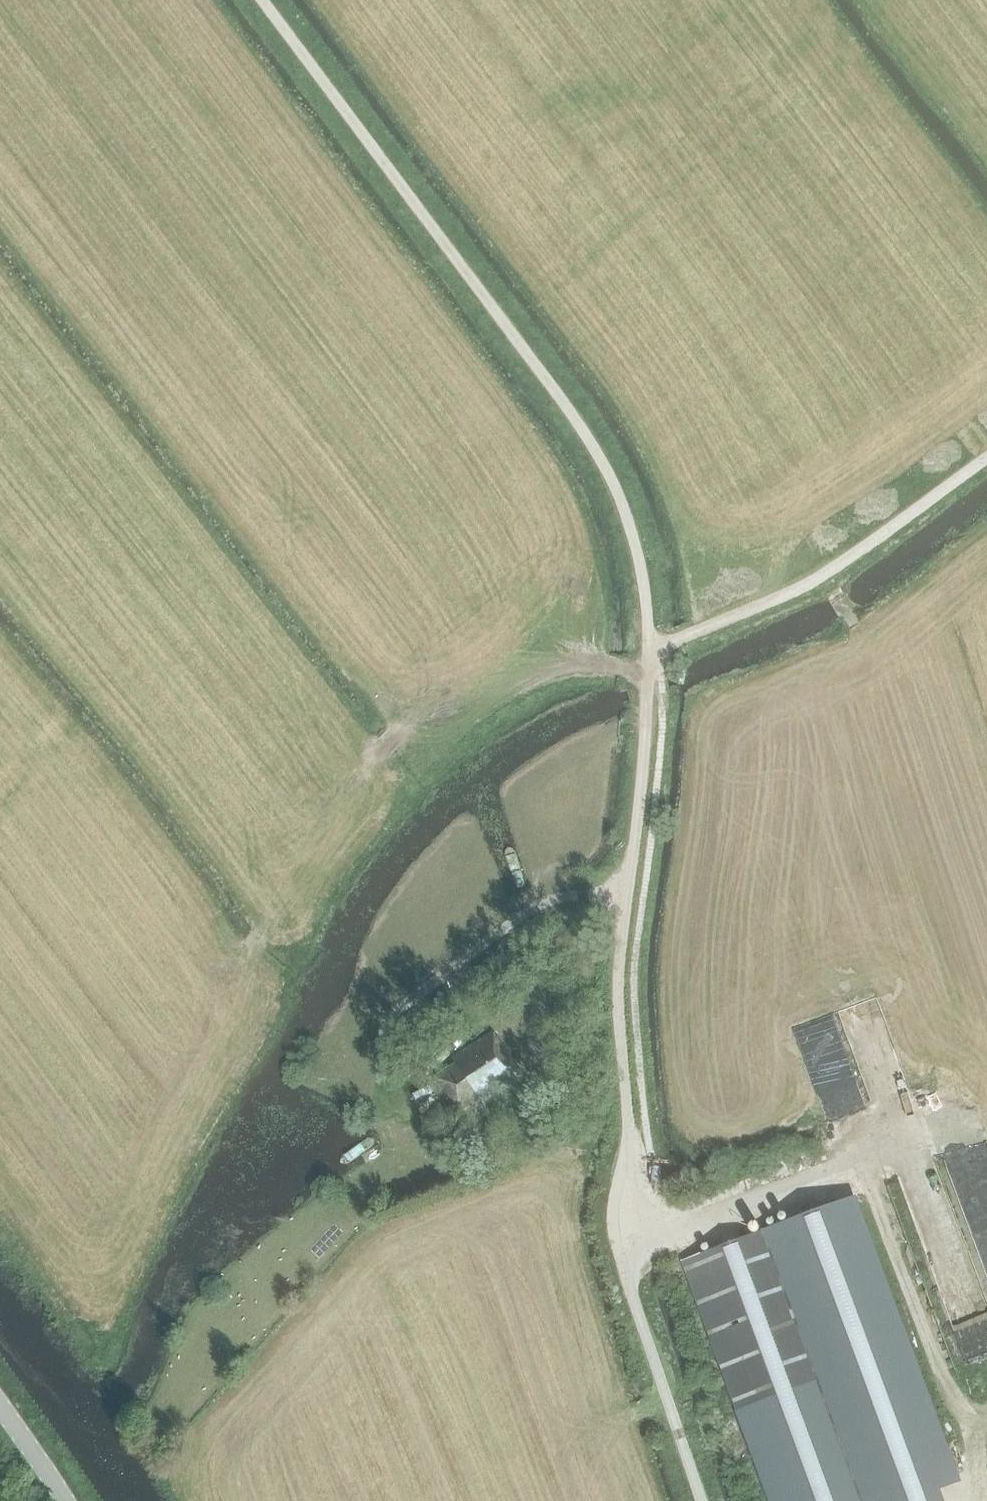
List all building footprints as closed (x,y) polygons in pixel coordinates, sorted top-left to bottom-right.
[(456,1062),(436,1075),(460,1111),(480,1098),(483,1103),(523,1077),(494,1031),(453,1057),(456,1062)] [(841,1080),(818,1090),(829,1117),(865,1103),(857,1085),(848,1089),(846,1083),(843,1084),(841,1080)] [(681,1261),(769,1500),(879,1500),(777,1225),(681,1261)]
